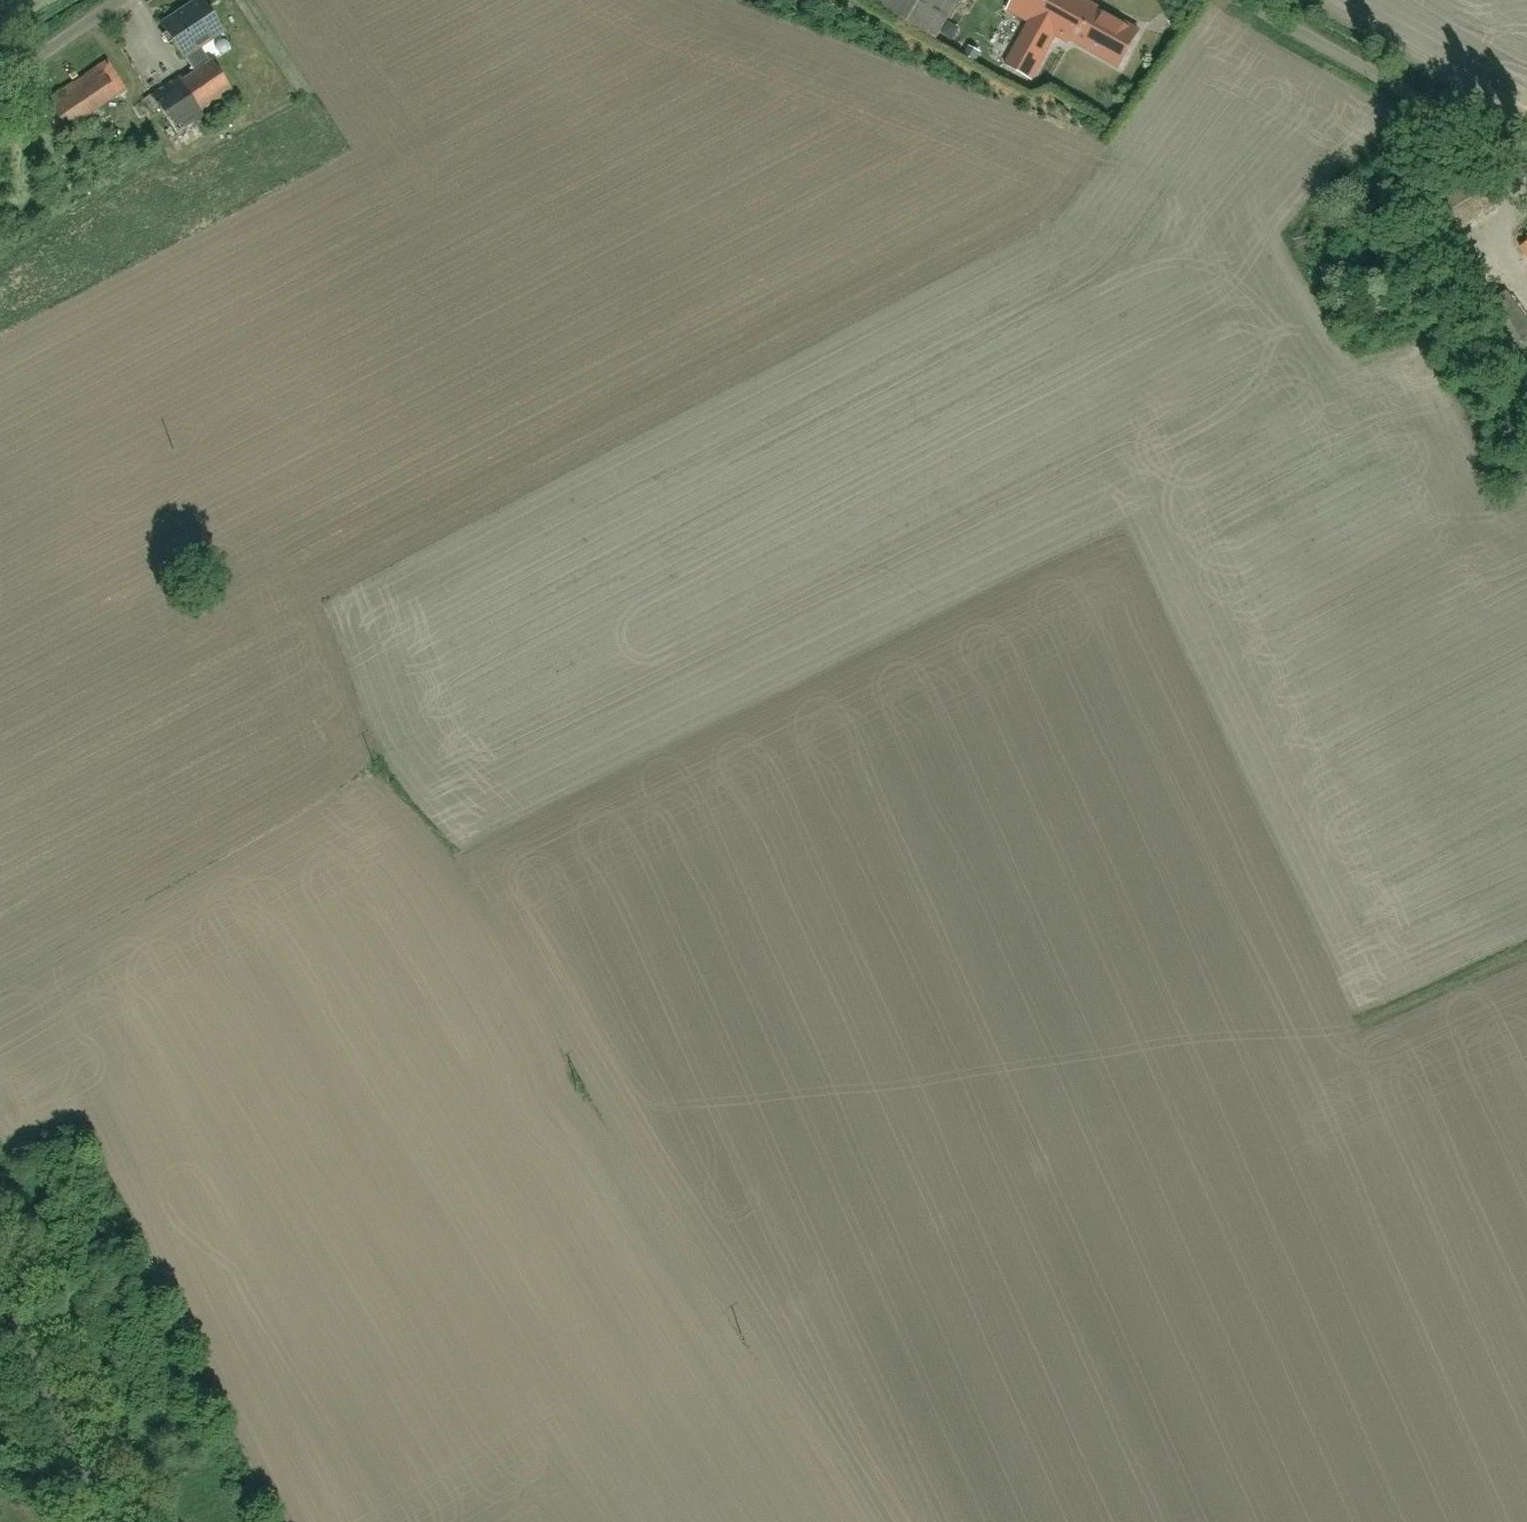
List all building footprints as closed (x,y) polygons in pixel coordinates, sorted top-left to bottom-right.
[(874,2),(941,41),(966,0),(875,0),(874,2)] [(1066,41),(1122,71),(1148,20),(1110,0),(1018,0),(1011,13),(1032,24),(1008,65),(1041,84),(1066,41)] [(194,71),(150,97),(172,133),(233,97),(211,61),(208,62),(201,50),(223,37),(202,1),(161,26),(183,61),(186,59),(194,71)] [(102,71),(43,113),(62,139),(121,96),(102,71)]
